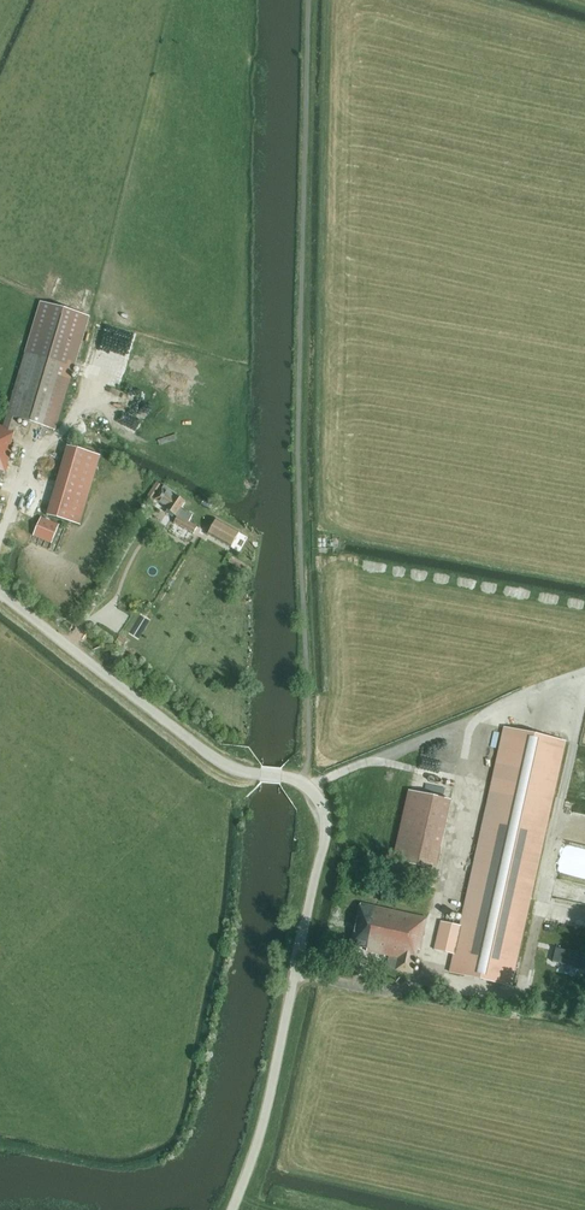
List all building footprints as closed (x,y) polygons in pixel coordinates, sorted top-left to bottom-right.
[(41,302),(25,354),(3,427),(0,426),(0,479),(1,480),(4,472),(5,473),(14,442),(11,442),(15,430),(18,419),(55,430),(89,317),(41,302)] [(100,456),(68,446),(47,515),(80,525),(100,456)] [(193,533),(197,526),(189,522),(193,514),(181,507),(185,501),(176,495),(177,494),(168,488),(166,491),(162,489),(156,499),(168,507),(167,509),(178,516),(175,522),(193,533)] [(51,543),(60,524),(41,517),(34,536),(51,543)] [(231,547),(240,532),(216,519),(208,534),(231,547)] [(130,583),(123,579),(117,590),(123,594),(130,583)] [(125,644),(117,638),(112,644),(121,650),(125,644)] [(449,972),(511,987),(565,743),(504,729),(460,924),(441,920),(434,949),(454,954),(449,972)] [(435,871),(450,800),(408,791),(392,861),(435,871)] [(565,880),(561,899),(584,905),(584,884),(565,880)] [(420,950),(427,918),(360,903),(351,944),(367,948),(367,951),(389,955),(386,967),(413,973),(418,950),(420,950)] [(556,948),(552,962),(584,969),(584,954),(556,948)]
